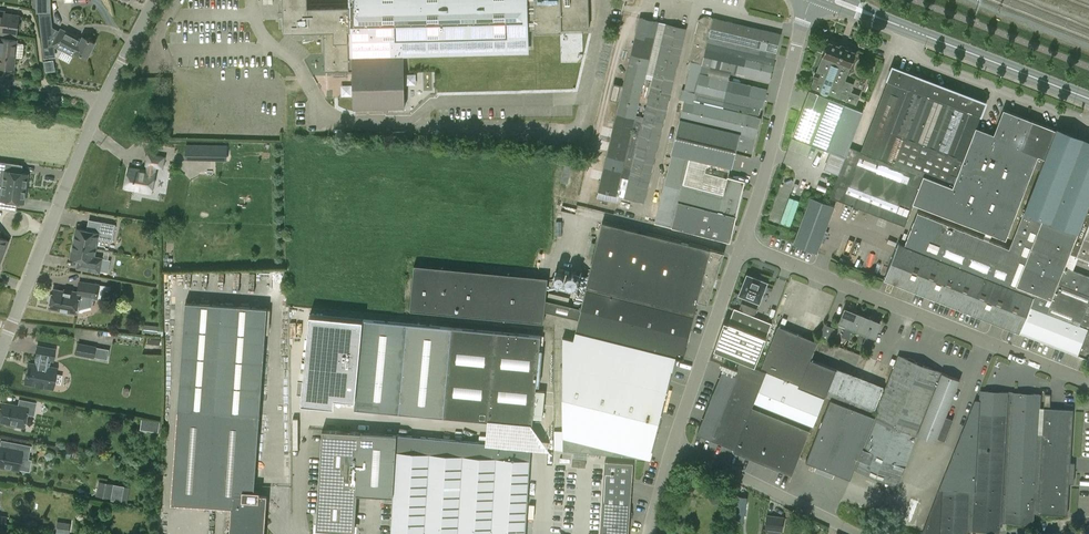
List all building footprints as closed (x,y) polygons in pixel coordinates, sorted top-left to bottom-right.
[(51,0),(36,0),(36,13),(51,13),(51,0)] [(536,28),(536,32),(562,31),(562,29),(589,28),(588,0),(349,0),(349,2),(307,3),(307,0),(283,0),(284,32),(324,31),(325,71),(353,70),(354,108),(405,107),(404,56),(529,53),(528,29),(536,28)] [(17,35),(20,15),(0,12),(0,32),(17,35)] [(691,61),(710,65),(769,80),(780,33),(713,17),(713,18),(704,16),(698,19),(688,60),(691,61)] [(625,85),(621,101),(621,102),(620,102),(599,190),(598,198),(617,202),(619,195),(616,194),(644,81),(659,22),(641,17),(624,84),(625,84),(625,85)] [(652,83),(667,24),(659,22),(644,81),(652,83)] [(622,177),(629,178),(625,196),(644,201),(686,28),(667,24),(652,83),(644,116),(641,115),(640,118),(636,117),(633,131),(622,177)] [(60,30),(53,26),(52,26),(47,34),(41,31),(41,38),(53,44),(74,55),(76,51),(88,57),(96,42),(84,35),(82,39),(61,28),(60,30)] [(22,58),(23,57),(24,45),(23,43),(17,42),(18,39),(0,37),(0,66),(7,67),(8,69),(12,69),(12,68),(15,68),(16,57),(22,58)] [(823,56),(850,66),(856,52),(828,41),(822,56),(823,56)] [(845,156),(849,147),(854,133),(846,130),(859,95),(851,92),(854,84),(844,81),(850,66),(823,56),(792,136),(837,153),(845,156)] [(710,65),(691,61),(684,89),(682,88),(679,99),(681,99),(679,105),(677,105),(670,134),(675,135),(671,153),(672,152),(689,157),(732,167),(736,151),(751,155),(760,117),(757,116),(757,117),(693,101),(694,99),(759,114),(760,107),(762,108),(767,89),(707,74),(710,65)] [(861,151),(849,147),(845,156),(830,197),(904,225),(913,203),(1005,239),(1034,166),(1040,168),(1009,248),(917,212),(904,245),(898,242),(883,279),(1078,355),(1078,354),(1088,358),(1088,356),(1088,277),(1073,270),(1078,258),(1088,262),(1088,140),(1056,128),(1056,129),(1032,120),(1003,109),(992,138),(974,131),(986,102),(892,66),(887,79),(888,79),(861,151)] [(625,85),(613,83),(610,99),(621,101),(625,85)] [(193,158),(200,158),(200,144),(186,144),(186,147),(193,147),(193,158)] [(214,158),(227,158),(227,145),(214,145),(214,158)] [(668,167),(661,195),(656,193),(650,219),(655,221),(654,222),(730,241),(732,231),(733,232),(735,231),(736,225),(735,223),(734,222),(745,180),(727,175),(723,193),(683,183),(689,157),(672,152),(671,153),(668,152),(664,166),(668,167)] [(126,187),(152,192),(155,172),(154,172),(156,166),(162,167),(164,157),(149,154),(147,164),(148,164),(147,171),(129,167),(126,187)] [(27,188),(29,173),(13,171),(14,163),(0,161),(0,184),(5,184),(27,188)] [(568,183),(573,164),(565,163),(560,181),(568,183)] [(7,208),(8,200),(24,202),(27,188),(5,184),(0,184),(0,207),(7,208)] [(813,251),(817,252),(834,206),(811,197),(793,244),(813,251)] [(73,239),(74,242),(74,244),(96,248),(98,238),(113,241),(116,224),(94,220),(92,231),(77,228),(76,234),(74,235),(73,239)] [(603,222),(603,223),(581,308),(545,300),(548,277),(414,265),(410,310),(543,323),(544,311),(578,319),(573,339),(563,337),(563,430),(554,430),(554,449),(651,458),(676,358),(684,358),(684,357),(683,357),(697,300),(707,303),(724,252),(711,248),(710,249),(603,222)] [(9,240),(0,237),(0,262),(9,240)] [(71,250),(72,252),(71,258),(87,261),(85,270),(100,272),(103,257),(94,256),(96,248),(74,244),(74,245),(72,246),(71,250)] [(103,258),(102,271),(109,272),(110,259),(103,258)] [(739,294),(759,301),(766,282),(747,275),(739,294)] [(49,300),(50,303),(49,307),(77,313),(80,296),(98,298),(100,284),(79,281),(78,292),(65,289),(64,290),(53,288),(52,294),(49,295),(49,300)] [(98,298),(105,299),(107,285),(100,284),(98,298)] [(186,297),(171,503),(231,507),(229,533),(264,533),(267,495),(259,494),(259,491),(254,490),(267,303),(186,297)] [(728,322),(724,320),(714,349),(754,366),(771,323),(734,308),(728,322)] [(853,328),(859,314),(844,309),(838,323),(839,323),(846,326),(841,337),(849,340),(853,329),(853,328)] [(859,314),(853,328),(853,329),(866,334),(863,343),(870,345),(873,337),(874,337),(880,323),(859,314)] [(354,408),(443,416),(532,425),(533,417),(543,418),(545,391),(536,390),(541,336),(363,319),(354,408)] [(824,324),(819,336),(830,340),(835,328),(824,324)] [(800,384),(810,359),(817,341),(778,325),(760,368),(798,384),(800,384)] [(107,359),(109,349),(79,343),(77,354),(107,359)] [(24,382),(53,388),(54,382),(60,383),(62,375),(55,373),(56,368),(45,366),(46,359),(53,360),(55,349),(37,346),(35,356),(37,357),(35,364),(28,362),(24,382)] [(937,437),(945,440),(953,419),(945,416),(960,379),(898,355),(874,416),(830,399),(806,461),(851,479),(854,469),(883,480),(880,489),(894,494),(917,434),(935,441),(937,437)] [(807,437),(808,437),(824,398),(797,387),(798,384),(728,356),(697,433),(735,448),(734,451),(792,474),(807,437)] [(810,359),(800,384),(798,384),(798,385),(872,415),(883,388),(810,359)] [(938,491),(921,533),(967,533),(967,527),(973,527),(973,530),(1000,531),(1000,519),(1006,519),(1006,522),(1033,523),(1034,504),(1038,504),(1039,483),(1035,483),(1040,394),(1013,392),(1013,394),(1007,394),(1007,392),(984,391),(979,400),(975,399),(938,491)] [(19,398),(18,406),(0,402),(0,403),(0,420),(6,422),(6,423),(15,425),(16,421),(24,423),(23,425),(24,425),(26,413),(34,415),(36,402),(19,398)] [(1070,462),(1073,409),(1044,408),(1039,483),(1038,504),(1038,512),(1067,514),(1069,482),(1073,482),(1075,462),(1070,462)] [(141,429),(159,431),(160,422),(142,419),(141,429)] [(392,502),(392,496),(396,434),(322,429),(316,528),(343,530),(354,531),(355,523),(357,493),(381,495),(381,501),(392,502)] [(392,496),(392,502),(390,533),(396,533),(525,533),(527,506),(544,507),(548,448),(396,434),(392,496)] [(30,445),(14,442),(12,449),(0,447),(0,465),(1,465),(0,467),(10,469),(10,465),(18,466),(18,468),(21,457),(28,458),(30,445)] [(586,465),(586,458),(572,457),(572,464),(586,465)] [(605,461),(600,533),(628,533),(633,463),(605,461)] [(96,496),(111,498),(114,484),(99,481),(96,496)] [(737,496),(737,501),(736,504),(735,518),(744,520),(745,511),(746,500),(747,498),(737,496)] [(784,516),(767,514),(765,529),(782,531),(784,516)] [(64,523),(62,533),(69,533),(70,524),(64,523)]
